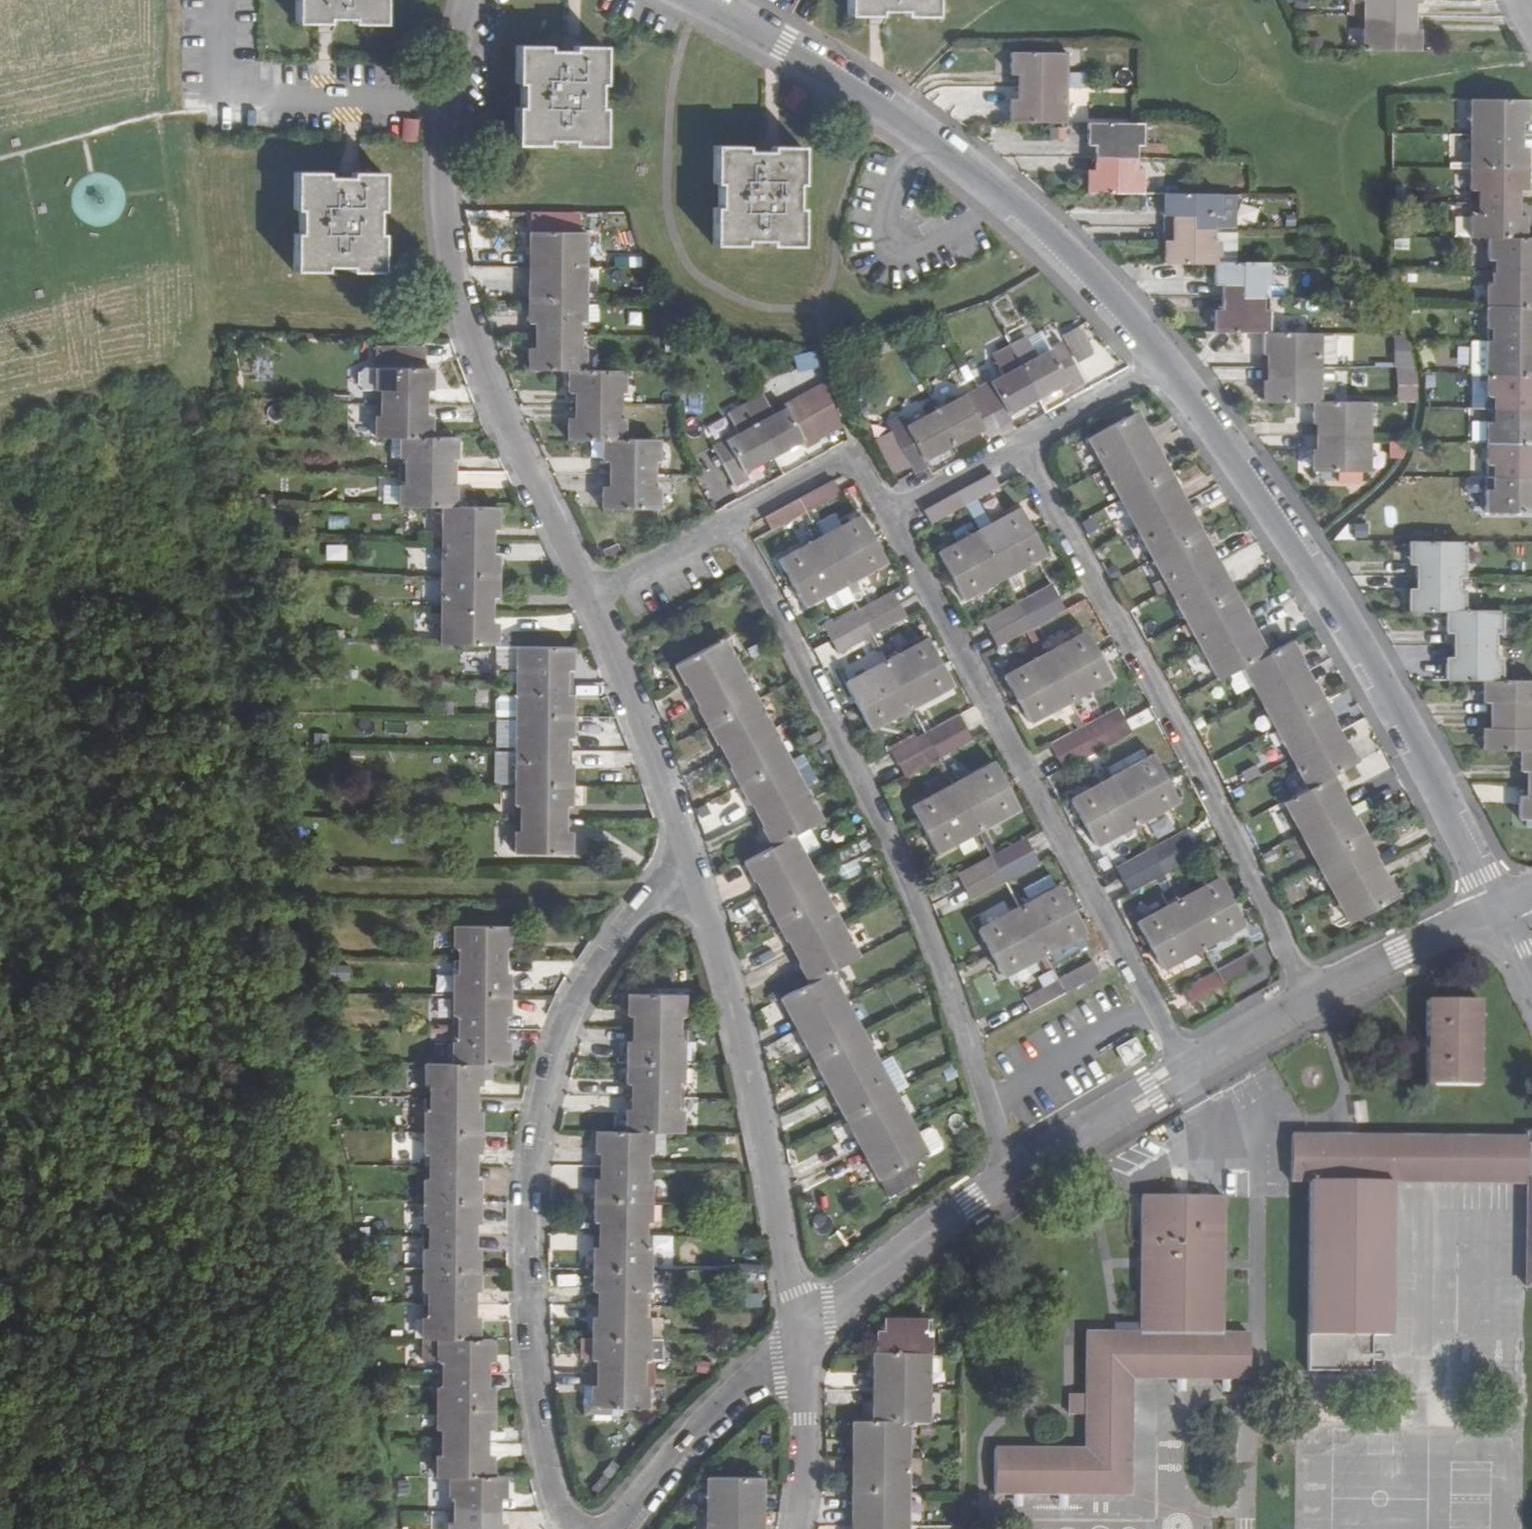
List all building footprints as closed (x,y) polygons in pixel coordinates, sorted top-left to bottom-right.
[(295,23),(325,24),(325,19),(351,19),(351,24),(382,24),(382,0),(295,0),(295,23)] [(846,16),(878,16),(878,11),(903,11),(903,16),(934,16),(934,0),(846,0),(846,16)] [(1370,3),(1370,15),(1410,15),(1410,4),(1418,4),(1418,0),(1363,0),(1363,3),(1370,3)] [(1410,28),(1410,15),(1370,15),(1370,27),(1364,27),(1363,50),(1418,51),(1418,28),(1410,28)] [(602,84),(602,47),(571,47),(571,51),(547,52),(546,46),(516,46),(515,83),(520,83),(520,107),(514,108),(514,145),(545,145),(546,140),(570,141),(571,147),(602,147),(602,109),(596,109),(597,84),(602,84)] [(1009,74),(1017,75),(1017,87),(1059,88),(1059,75),(1065,75),(1065,52),(1010,51),(1009,74)] [(1059,99),(1059,88),(1017,87),(1017,99),(1009,99),(1009,122),(1065,123),(1064,99),(1059,99)] [(1477,121),(1477,134),(1517,134),(1516,122),(1525,121),(1525,99),(1471,99),(1471,121),(1477,121)] [(419,142),(420,116),(401,115),(400,141),(419,142)] [(1086,145),(1095,146),(1094,157),(1135,159),(1135,146),(1142,146),(1141,123),(1138,122),(1087,123),(1086,145)] [(1477,146),(1472,146),(1471,167),(1524,168),(1524,147),(1517,147),(1517,134),(1477,134),(1477,146)] [(718,208),(712,207),(711,245),(743,245),(744,239),(767,240),(767,246),(799,246),(800,209),(794,208),(795,185),(800,183),(800,147),(768,146),(768,152),(744,152),(744,146),(713,146),(712,182),(718,183),(718,208)] [(1135,170),(1135,159),(1094,157),(1094,169),(1086,169),(1086,192),(1141,193),(1141,170),(1135,170)] [(1477,190),(1477,202),(1516,203),(1516,189),(1524,189),(1524,168),(1471,167),(1471,189),(1477,190)] [(325,178),(325,173),(294,174),(294,211),(299,210),(299,234),(294,234),(294,273),(324,272),(324,268),(349,267),(349,272),(380,272),(381,235),(376,235),(376,211),(381,211),(381,174),(349,173),(349,178),(325,178)] [(1164,216),(1172,215),(1171,228),(1214,228),(1233,229),(1234,220),(1220,220),(1220,193),(1163,193),(1164,216)] [(1524,215),(1517,215),(1516,203),(1477,202),(1477,215),(1471,215),(1471,237),(1488,236),(1524,237),(1524,215)] [(1214,233),(1214,228),(1171,228),(1172,240),(1164,240),(1163,263),(1214,263),(1216,263),(1219,263),(1219,245),(1235,246),(1235,232),(1214,233)] [(527,254),(535,254),(535,267),(578,266),(578,255),(584,255),(584,232),(527,232),(527,254)] [(1494,273),(1531,273),(1531,237),(1524,237),(1488,236),(1488,259),(1494,260),(1494,273)] [(1328,259),(1328,244),(1319,245),(1319,260),(1328,259)] [(1271,267),(1270,263),(1219,263),(1216,263),(1214,263),(1215,284),(1222,284),(1222,297),(1263,298),(1286,297),(1286,267),(1271,267)] [(578,279),(578,266),(535,267),(535,279),(527,279),(526,301),(583,300),(583,280),(578,279)] [(606,279),(606,270),(596,270),(596,278),(606,279)] [(1488,284),(1487,306),(1531,307),(1531,273),(1494,273),(1494,284),(1488,284)] [(606,300),(606,284),(596,284),(596,300),(606,300)] [(1263,309),(1263,298),(1222,297),(1221,309),(1214,308),(1214,332),(1220,332),(1236,332),(1263,332),(1269,332),(1269,309),(1263,309)] [(583,322),(583,300),(526,301),(526,323),(534,322),(534,336),(577,335),(577,322),(583,322)] [(1494,340),(1531,340),(1531,307),(1487,306),(1487,328),(1494,328),(1494,340)] [(1075,326),(1062,334),(1077,361),(1090,353),(1075,326)] [(1008,331),(1001,335),(1007,345),(1036,398),(1065,382),(1069,389),(1083,382),(1059,338),(1047,345),(1049,349),(1036,356),(1026,336),(1014,342),(1008,331)] [(1220,342),(1236,343),(1236,332),(1220,332),(1220,342)] [(1263,355),(1271,355),(1271,365),(1313,366),(1313,363),(1336,364),(1337,335),(1319,335),(1319,332),(1269,332),(1263,332),(1263,355)] [(924,341),(919,334),(906,341),(910,350),(924,341)] [(577,348),(577,335),(534,336),(534,347),(526,347),(526,370),(566,370),(583,370),(582,347),(577,348)] [(1372,346),(1372,336),(1356,336),(1356,345),(1372,346)] [(894,347),(890,337),(875,342),(879,353),(894,347)] [(1494,340),(1494,352),(1487,353),(1487,374),(1531,375),(1531,340),(1494,340)] [(990,355),(1000,375),(976,387),(997,428),(1013,420),(1009,413),(1036,398),(1007,345),(990,355)] [(1313,379),(1313,366),(1271,365),(1271,378),(1263,379),(1263,403),(1312,403),(1312,401),(1318,401),(1318,379),(1313,379)] [(808,378),(804,366),(794,369),(797,381),(808,378)] [(374,390),(380,390),(380,404),(423,404),(423,391),(430,391),(430,369),(374,368),(374,390)] [(623,393),(623,371),(583,370),(566,370),(566,392),(573,393),(574,406),(617,405),(617,393),(623,393)] [(1368,387),(1368,374),(1352,374),(1353,387),(1368,387)] [(1493,409),(1531,410),(1531,375),(1487,374),(1487,395),(1494,396),(1493,409)] [(826,381),(795,397),(810,425),(835,411),(833,406),(832,402),(830,397),(828,392),(827,387),(826,381)] [(997,428),(976,387),(934,410),(952,444),(980,428),(984,436),(997,428)] [(771,414),(761,395),(744,404),(772,455),(800,439),(804,446),(818,439),(810,425),(795,397),(782,405),(783,408),(771,414)] [(1312,423),(1320,424),(1320,436),(1362,437),(1362,425),(1368,424),(1368,402),(1318,401),(1312,401),(1312,403),(1312,423)] [(430,417),(423,416),(423,404),(380,404),(379,416),(374,416),(374,438),(398,438),(430,438),(430,417)] [(743,471),(772,455),(744,404),(726,414),(736,433),(711,448),(732,486),(746,478),(743,471)] [(617,418),(617,405),(574,406),(573,417),(566,418),(566,440),(601,440),(622,441),(622,418),(617,418)] [(657,413),(656,405),(645,405),(646,413),(657,413)] [(1493,409),(1493,422),(1487,421),(1487,443),(1531,444),(1531,410),(1493,409)] [(934,410),(876,443),(895,478),(910,470),(911,472),(912,474),(926,466),(927,465),(923,459),(952,444),(934,410)] [(835,411),(810,425),(818,439),(842,426),(835,411)] [(1100,457),(1106,469),(1149,447),(1142,433),(1146,431),(1135,411),(1085,438),(1086,440),(1076,446),(1084,462),(1095,456),(1097,459),(1100,457)] [(1361,448),(1362,437),(1320,436),(1320,447),(1313,448),(1312,471),(1368,473),(1368,448),(1361,448)] [(398,459),(405,459),(404,472),(447,472),(447,460),(455,460),(455,438),(430,438),(398,438),(398,459)] [(657,461),(656,440),(622,441),(601,440),(600,460),(608,461),(607,474),(651,475),(651,462),(657,461)] [(1493,464),(1493,476),(1531,477),(1531,444),(1487,443),(1486,464),(1493,464)] [(1158,452),(1154,455),(1149,447),(1106,469),(1111,478),(1108,480),(1120,501),(1170,474),(1158,452)] [(398,484),(398,507),(440,507),(454,508),(454,485),(447,485),(447,472),(404,472),(404,484),(398,484)] [(991,473),(956,491),(963,504),(997,486),(998,485),(991,473)] [(651,485),(651,475),(607,474),(607,486),(599,487),(599,509),(656,510),(656,486),(651,485)] [(1129,519),(1132,517),(1139,530),(1182,506),(1175,493),(1178,491),(1170,474),(1120,501),(1129,519)] [(1493,476),(1493,489),(1486,489),(1487,512),(1531,512),(1531,477),(1493,476)] [(839,494),(832,481),(797,500),(804,513),(839,494)] [(956,491),(922,510),(928,522),(929,523),(963,504),(956,491)] [(804,513),(797,500),(762,519),(769,531),(804,513)] [(1187,515),(1182,506),(1139,530),(1142,537),(1140,539),(1151,561),(1202,534),(1190,513),(1187,515)] [(441,529),(446,530),(446,543),(489,543),(490,530),(498,531),(498,509),(454,508),(440,507),(441,529)] [(977,531),(990,554),(1032,532),(1019,509),(977,531)] [(818,538),(831,562),(873,540),(860,516),(818,538)] [(935,553),(947,576),(990,554),(977,531),(935,553)] [(1014,569),(1043,553),(1032,532),(990,554),(1001,575),(1010,590),(1022,584),(1014,569)] [(1150,584),(1156,596),(1170,588),(1214,565),(1208,554),(1212,551),(1202,534),(1151,561),(1161,578),(1150,584)] [(777,560),(789,584),(831,562),(818,538),(777,560)] [(884,561),(873,540),(831,562),(842,583),(856,610),(864,624),(899,606),(890,591),(879,598),(864,571),(884,561)] [(1409,565),(1417,565),(1416,576),(1457,577),(1457,565),(1464,565),(1464,542),(1409,541),(1409,565)] [(489,555),(489,543),(446,543),(446,554),(440,555),(440,575),(497,577),(496,556),(489,555)] [(1001,575),(990,554),(947,576),(960,598),(1001,575)] [(296,559),(276,559),(277,588),(296,588),(296,559)] [(842,583),(831,562),(789,584),(801,606),(842,583)] [(1116,575),(1108,562),(1102,565),(1109,579),(1116,575)] [(1219,575),(1214,565),(1170,588),(1176,600),(1173,601),(1184,621),(1234,594),(1223,574),(1219,575)] [(440,597),(445,598),(445,609),(488,609),(489,598),(497,598),(497,577),(440,575),(440,597)] [(1409,589),(1409,611),(1446,612),(1450,612),(1450,610),(1464,610),(1464,588),(1457,589),(1457,577),(1416,576),(1417,589),(1409,589)] [(834,609),(851,600),(842,583),(822,595),(828,607),(834,609)] [(1016,602),(1023,614),(1057,596),(1051,584),(1016,602)] [(1240,615),(1244,612),(1234,594),(1184,621),(1194,639),(1197,637),(1203,649),(1246,625),(1240,615)] [(1057,596),(1023,614),(1030,629),(1065,610),(1057,596)] [(982,620),(989,633),(1023,614),(1016,602),(982,620)] [(899,606),(864,624),(870,636),(905,618),(899,606)] [(488,622),(488,609),(445,609),(445,623),(440,622),(439,645),(496,646),(496,623),(488,622)] [(856,610),(823,628),(831,642),(864,624),(856,610)] [(1446,633),(1454,633),(1454,646),(1495,646),(1495,635),(1502,635),(1501,611),(1464,610),(1450,610),(1450,612),(1446,612),(1446,633)] [(1030,629),(1023,614),(989,633),(996,647),(1030,629)] [(870,636),(864,624),(831,642),(837,655),(870,636)] [(1205,661),(1216,682),(1242,668),(1267,654),(1256,634),(1252,636),(1246,625),(1203,649),(1208,659),(1205,661)] [(1099,655),(1086,631),(1044,654),(1057,678),(1099,655)] [(683,685),(688,683),(693,694),(736,671),(730,660),(733,658),(722,638),(672,666),(683,685)] [(884,662),(897,686),(939,663),(926,639),(884,662)] [(1255,687),(1261,697),(1303,674),(1298,662),(1302,660),(1291,641),(1267,654),(1242,668),(1252,688),(1255,687)] [(515,670),(515,648),(496,646),(495,669),(515,670)] [(1502,658),(1495,657),(1495,646),(1454,646),(1454,657),(1446,657),(1446,680),(1484,681),(1501,680),(1502,658)] [(515,670),(520,671),(520,683),(563,683),(563,670),(571,670),(572,648),(515,648),(515,670)] [(1002,677),(1015,700),(1057,678),(1044,654),(1002,677)] [(1069,700),(1110,677),(1099,655),(1057,678),(1069,700)] [(856,708),(897,686),(884,662),(843,684),(856,708)] [(939,663),(897,686),(908,707),(951,685),(939,663)] [(377,667),(363,667),(363,678),(377,678),(377,667)] [(570,696),(571,670),(563,670),(563,683),(563,696),(570,696)] [(744,680),(742,682),(736,671),(693,694),(699,705),(695,708),(706,728),(756,701),(744,680)] [(1266,707),(1264,709),(1274,728),(1324,702),(1314,683),(1310,685),(1303,674),(1261,697),(1266,707)] [(1015,700),(1027,722),(1069,700),(1057,678),(1015,700)] [(1491,703),(1491,715),(1531,715),(1531,704),(1531,680),(1501,680),(1484,681),(1483,703),(1491,703)] [(494,717),(514,717),(570,718),(570,696),(563,696),(563,683),(520,683),(520,695),(514,695),(514,696),(498,696),(494,701),(494,717)] [(867,729),(908,707),(897,686),(856,708),(867,729)] [(1080,714),(1098,707),(1092,693),(1074,701),(1080,714)] [(762,720),(765,718),(756,701),(706,728),(716,746),(720,743),(726,755),(769,731),(762,720)] [(1334,720),(1324,702),(1274,728),(1285,747),(1287,746),(1293,757),(1336,734),(1330,723),(1334,720)] [(1124,720),(1117,708),(1082,726),(1089,739),(1124,720)] [(965,729),(957,714),(922,733),(930,747),(965,729)] [(1531,715),(1491,715),(1491,727),(1483,727),(1482,750),(1521,750),(1524,750),(1524,749),(1531,749),(1531,723),(1531,715)] [(514,738),(520,738),(520,751),(563,752),(563,738),(570,738),(570,718),(514,717),(514,738)] [(1097,752),(1132,733),(1124,720),(1089,739),(1097,752)] [(1082,726),(1048,743),(1055,757),(1089,739),(1082,726)] [(965,729),(930,747),(937,760),(973,741),(965,729)] [(727,767),(737,786),(787,759),(777,740),(773,742),(769,731),(726,755),(731,765),(727,767)] [(896,765),(930,747),(922,733),(914,737),(912,734),(887,747),(896,765)] [(1296,769),(1307,789),(1333,775),(1357,763),(1346,742),(1342,744),(1336,734),(1293,757),(1298,766),(1296,769)] [(1062,770),(1097,752),(1089,739),(1055,757),(1062,770)] [(434,740),(423,740),(423,750),(434,749),(434,740)] [(903,777),(937,760),(930,747),(896,765),(903,777)] [(1524,749),(1524,750),(1521,750),(1520,771),(1528,772),(1528,784),(1531,784),(1531,749),(1524,749)] [(563,764),(563,752),(520,751),(494,751),(494,783),(514,784),(569,785),(570,764),(563,764)] [(1111,777),(1123,801),(1164,779),(1151,756),(1111,777)] [(795,780),(797,778),(787,759),(737,786),(748,806),(752,803),(758,814),(801,792),(795,780)] [(950,785),(963,809),(1006,786),(993,762),(950,785)] [(1295,821),(1302,832),(1346,809),(1339,797),(1343,795),(1333,775),(1307,789),(1281,803),(1293,823),(1295,821)] [(1069,800),(1081,823),(1123,801),(1111,777),(1069,800)] [(1164,779),(1123,801),(1136,824),(1176,801),(1164,779)] [(569,807),(569,785),(514,784),(513,806),(519,806),(519,819),(562,819),(563,807),(569,807)] [(1528,784),(1528,796),(1520,796),(1520,819),(1531,819),(1531,784),(1528,784)] [(910,806),(922,831),(963,809),(950,785),(910,806)] [(980,828),(1018,808),(1006,786),(963,809),(975,830),(980,828)] [(810,800),(806,802),(801,792),(758,814),(764,825),(760,827),(770,847),(793,835),(820,820),(810,800)] [(1136,824),(1123,801),(1081,823),(1094,846),(1136,824)] [(922,831),(934,852),(975,830),(963,809),(922,831)] [(1304,844),(1315,865),(1366,837),(1355,817),(1351,818),(1346,809),(1302,832),(1307,843),(1304,844)] [(569,832),(562,832),(562,819),(519,819),(519,831),(513,831),(512,854),(569,855),(569,832)] [(990,857),(995,854),(980,828),(975,830),(990,857)] [(1191,844),(1183,831),(1149,849),(1157,863),(1191,844)] [(763,892),(809,867),(793,835),(770,847),(741,863),(752,883),(757,881),(763,892)] [(990,857),(997,871),(1033,851),(1025,837),(995,854),(990,857)] [(1372,857),(1376,856),(1366,837),(1315,865),(1325,883),(1328,882),(1334,892),(1377,867),(1372,857)] [(1163,875),(1198,857),(1191,844),(1157,863),(1163,875)] [(1149,849),(1115,868),(1123,882),(1157,863),(1149,849)] [(1033,851),(997,871),(1004,884),(1040,864),(1033,851)] [(955,875),(962,889),(997,871),(990,857),(955,875)] [(1159,889),(1168,884),(1163,875),(1157,863),(1123,882),(1129,893),(1154,880),(1159,889)] [(774,923),(824,895),(809,867),(763,892),(768,902),(764,905),(774,923)] [(1387,876),(1383,879),(1377,867),(1334,892),(1339,902),(1336,904),(1348,925),(1399,896),(1387,876)] [(969,902),(1004,884),(997,871),(962,889),(969,902)] [(1177,901),(1189,924),(1230,902),(1217,880),(1177,901)] [(1017,910),(1029,932),(1073,909),(1060,886),(1017,910)] [(789,941),(795,951),(838,929),(832,917),(835,916),(824,895),(774,923),(785,943),(789,941)] [(1147,946),(1189,924),(1177,901),(1135,924),(1147,946)] [(1201,947),(1241,925),(1230,902),(1189,924),(1201,947)] [(1073,909),(1029,932),(1041,954),(1085,932),(1073,909)] [(989,954),(1029,932),(1017,910),(976,930),(989,954)] [(1201,947),(1189,924),(1147,946),(1159,969),(1201,947)] [(452,949),(457,949),(457,961),(501,961),(501,949),(508,949),(508,926),(453,927),(452,949)] [(797,964),(808,984),(830,972),(858,958),(847,937),(844,939),(838,929),(795,951),(801,962),(797,964)] [(1041,954),(1029,932),(989,954),(1000,976),(1041,954)] [(1250,954),(1215,972),(1224,987),(1258,969),(1250,954)] [(452,973),(451,994),(507,995),(508,974),(501,974),(501,961),(457,961),(457,973),(452,973)] [(1056,980),(1063,994),(1098,974),(1091,962),(1056,980)] [(1030,1013),(1063,994),(1056,980),(1050,969),(1036,977),(1042,987),(1022,998),(1030,1013)] [(790,1020),(794,1018),(798,1027),(843,1004),(837,993),(840,991),(830,972),(808,984),(778,1001),(790,1020)] [(1224,987),(1215,972),(1181,990),(1189,1005),(1224,987)] [(451,1017),(457,1017),(457,1029),(500,1029),(501,1018),(508,1017),(507,995),(451,994),(451,1017)] [(634,1016),(634,1029),(677,1030),(677,1017),(682,1017),(682,995),(627,994),(626,1016),(634,1016)] [(1480,1085),(1480,1000),(1427,1000),(1426,1085),(1480,1085)] [(849,1015),(843,1004),(798,1027),(805,1039),(801,1041),(810,1059),(862,1032),(851,1014),(849,1015)] [(500,1043),(500,1029),(457,1029),(457,1042),(451,1042),(450,1065),(480,1065),(508,1065),(507,1043),(500,1043)] [(676,1042),(677,1030),(634,1029),(634,1042),(626,1042),(626,1063),(681,1064),(682,1042),(676,1042)] [(870,1054),(873,1052),(862,1032),(810,1059),(822,1080),(826,1077),(832,1089),(876,1066),(870,1054)] [(1134,1037),(1115,1048),(1123,1066),(1143,1055),(1134,1037)] [(681,1099),(681,1064),(626,1063),(625,1084),(632,1084),(633,1098),(681,1099)] [(428,1086),(428,1099),(471,1099),(470,1086),(479,1086),(480,1065),(450,1065),(423,1064),(423,1086),(428,1086)] [(885,1074),(882,1076),(876,1066),(832,1089),(837,1098),(833,1100),(843,1120),(894,1093),(885,1074)] [(902,1114),(905,1112),(894,1093),(843,1120),(854,1140),(859,1137),(864,1149),(909,1126),(902,1114)] [(633,1110),(625,1110),(624,1132),(664,1133),(681,1134),(681,1099),(633,1098),(633,1110)] [(428,1112),(423,1112),(422,1132),(479,1132),(479,1112),(471,1112),(471,1099),(428,1099),(428,1112)] [(914,1136),(909,1126),(864,1149),(870,1158),(866,1161),(877,1182),(928,1154),(917,1134),(914,1136)] [(479,1154),(479,1132),(422,1132),(423,1154),(427,1153),(428,1167),(471,1167),(470,1154),(479,1154)] [(601,1154),(601,1167),(645,1169),(645,1154),(664,1154),(664,1133),(624,1132),(594,1132),(593,1154),(601,1154)] [(1529,1136),(1291,1134),(1291,1182),(1309,1182),(1307,1371),(1372,1373),(1372,1337),(1391,1337),(1392,1267),(1393,1183),(1528,1185),(1529,1136)] [(471,1180),(471,1167),(428,1167),(428,1179),(423,1180),(422,1202),(479,1203),(478,1180),(471,1180)] [(650,1179),(645,1179),(645,1169),(601,1167),(601,1179),(594,1179),(593,1201),(650,1202),(650,1179)] [(1222,1333),(1224,1197),(1140,1196),(1139,1274),(1138,1333),(1085,1332),(1084,1395),(1069,1395),(1069,1415),(1084,1415),(1083,1450),(994,1450),(994,1496),(1133,1497),(1133,1380),(1248,1380),(1249,1333),(1222,1333)] [(645,1222),(650,1222),(650,1202),(593,1201),(593,1222),(600,1223),(600,1236),(645,1236),(645,1222)] [(471,1224),(478,1224),(479,1203),(422,1202),(422,1224),(427,1224),(428,1237),(470,1237),(471,1224)] [(644,1248),(645,1236),(600,1236),(599,1246),(592,1246),(592,1269),(649,1270),(650,1248),(644,1248)] [(427,1250),(423,1249),(422,1271),(477,1272),(478,1250),(470,1250),(470,1237),(428,1237),(427,1250)] [(643,1293),(648,1293),(649,1270),(592,1269),(591,1293),(599,1293),(599,1305),(643,1305),(643,1293)] [(477,1293),(477,1272),(422,1271),(422,1292),(427,1293),(427,1305),(470,1305),(470,1293),(477,1293)] [(422,1318),(421,1340),(436,1340),(478,1339),(477,1319),(470,1319),(470,1305),(427,1305),(427,1318),(422,1318)] [(599,1317),(591,1317),(590,1339),(648,1340),(660,1340),(662,1310),(649,1310),(649,1305),(643,1305),(599,1305),(599,1317)] [(883,1334),(876,1334),(875,1356),(927,1356),(927,1322),(883,1321),(883,1334)] [(492,1339),(478,1339),(436,1340),(421,1340),(421,1362),(435,1362),(435,1374),(441,1374),(484,1374),(484,1362),(492,1362),(492,1339)] [(647,1361),(648,1340),(590,1339),(590,1359),(598,1360),(597,1372),(642,1373),(643,1361),(647,1361)] [(927,1378),(927,1356),(875,1356),(872,1355),(872,1378),(880,1378),(880,1390),(915,1391),(915,1378),(927,1378)] [(642,1386),(642,1373),(597,1372),(598,1385),(581,1385),(581,1417),(621,1417),(621,1408),(647,1409),(647,1386),(642,1386)] [(435,1374),(435,1387),(435,1407),(492,1407),(491,1387),(484,1387),(484,1374),(441,1374),(435,1374)] [(879,1404),(872,1404),(873,1426),(906,1425),(923,1426),(923,1391),(915,1391),(880,1390),(879,1404)] [(491,1430),(492,1407),(435,1407),(435,1430),(441,1430),(441,1442),(484,1442),(484,1430),(491,1430)] [(852,1447),(858,1447),(859,1460),(903,1461),(905,1460),(906,1425),(873,1426),(852,1426),(852,1447)] [(484,1455),(484,1442),(441,1442),(441,1455),(435,1455),(435,1477),(447,1478),(491,1477),(491,1455),(484,1455)] [(858,1472),(852,1472),(852,1493),(903,1494),(903,1461),(859,1460),(858,1472)] [(617,1475),(609,1469),(600,1479),(609,1486),(617,1475)] [(447,1499),(453,1499),(453,1511),(497,1511),(496,1499),(504,1498),(504,1477),(491,1477),(447,1478),(447,1499)] [(717,1501),(717,1513),(753,1513),(754,1501),(760,1501),(760,1477),(706,1478),(706,1500),(717,1501)] [(851,1514),(858,1514),(858,1526),(891,1527),(907,1528),(906,1494),(903,1494),(852,1493),(851,1514)] [(497,1511),(453,1511),(453,1524),(448,1524),(448,1528),(504,1528),(504,1524),(497,1524),(497,1511)] [(753,1513),(717,1513),(717,1525),(705,1525),(705,1528),(760,1528),(760,1525),(754,1525),(753,1513)]
